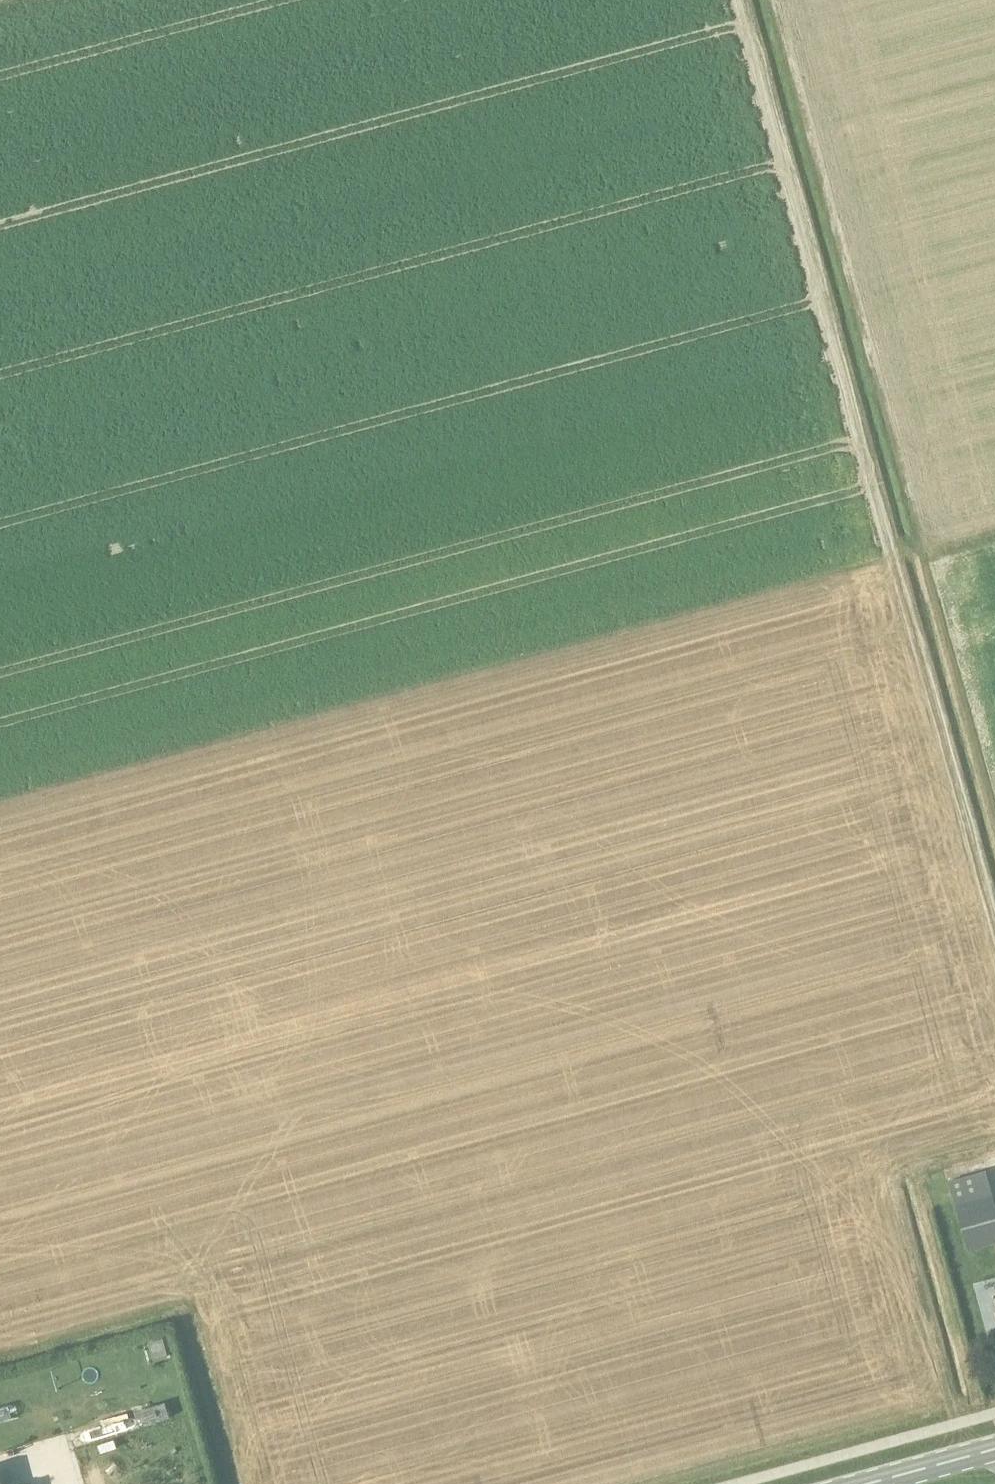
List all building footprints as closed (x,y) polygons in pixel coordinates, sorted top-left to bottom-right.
[(955,1204),(968,1249),(994,1241),(994,1203),(985,1170),(948,1181),(955,1204)] [(4,1444),(18,1438),(11,1423),(0,1429),(0,1436),(4,1444)]
